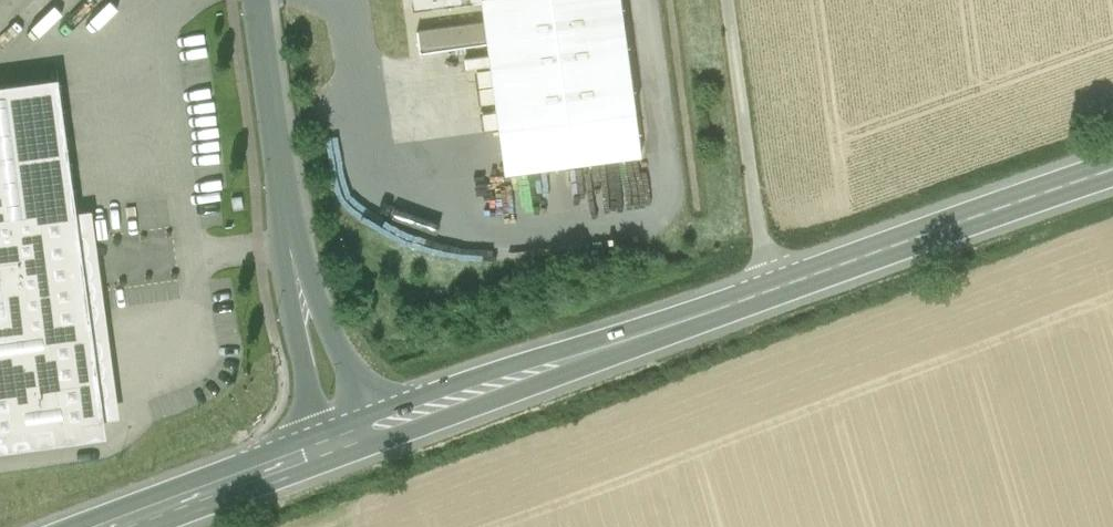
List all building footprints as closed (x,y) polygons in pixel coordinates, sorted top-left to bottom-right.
[(92,16),(102,27),(130,0),(108,0),(92,16)] [(622,0),(411,0),(412,11),(479,2),(502,178),(643,159),(622,0)] [(105,437),(58,79),(0,85),(0,451),(105,437)]
